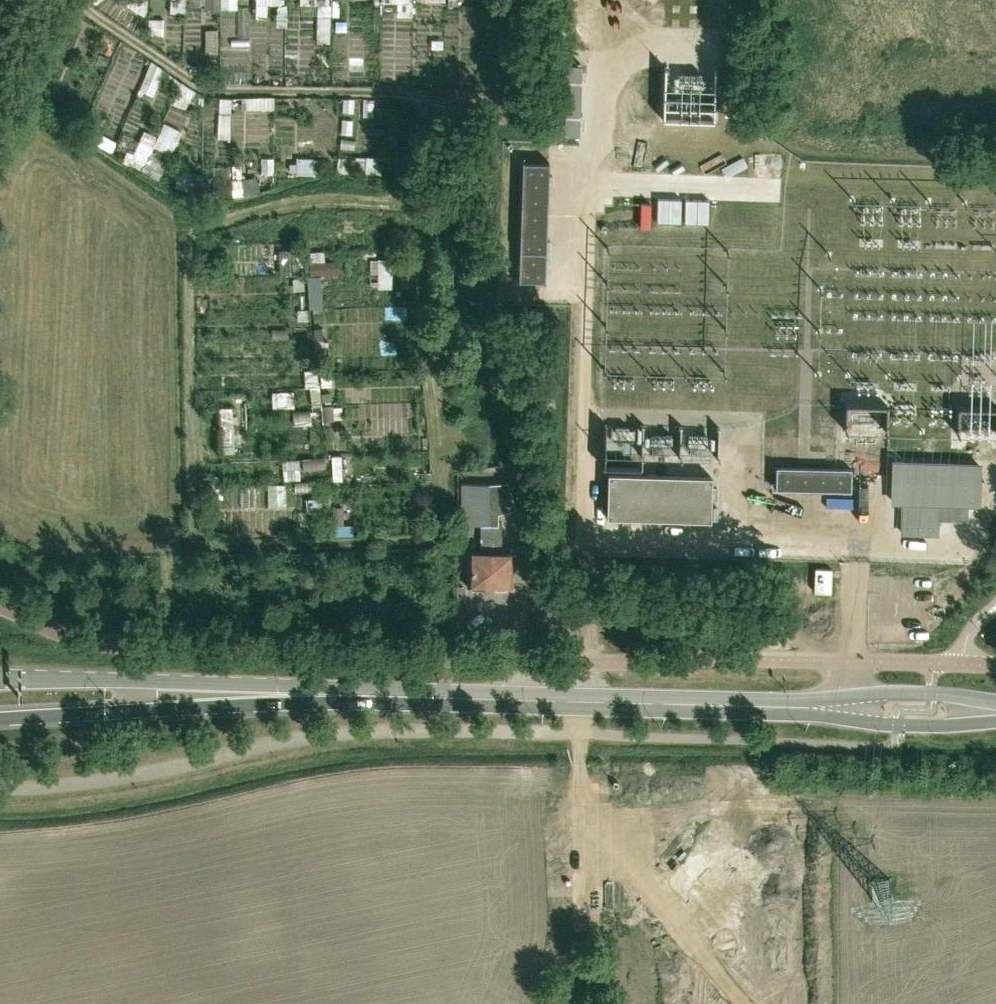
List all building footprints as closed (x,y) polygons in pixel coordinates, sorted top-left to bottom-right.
[(339,46),(339,17),(348,17),(348,4),(338,4),(338,0),(309,0),(309,6),(326,6),(325,46),(339,46)] [(563,63),(563,134),(579,134),(579,63),(563,63)] [(167,89),(174,70),(159,64),(152,83),(167,89)] [(199,103),(205,93),(178,77),(172,86),(199,103)] [(228,136),(239,136),(239,101),(228,101),(228,136)] [(153,137),(146,153),(159,158),(162,150),(180,157),(190,133),(172,125),(165,142),(153,137)] [(324,160),(302,161),(303,178),(325,177),(324,160)] [(523,161),(519,283),(520,283),(520,281),(544,282),(544,283),(545,283),(549,162),(548,162),(548,163),(524,162),(524,161),(523,161)] [(255,201),(255,189),(240,188),(239,201),(255,201)] [(319,326),(321,314),(307,312),(305,324),(319,326)] [(297,354),(298,379),(311,378),(311,393),(326,392),(324,352),(297,354)] [(318,408),(317,394),(290,395),(291,410),(318,408)] [(238,397),(238,409),(260,409),(261,398),(238,397)] [(845,432),(888,433),(888,405),(846,404),(845,432)] [(995,435),(995,408),(958,408),(958,435),(995,435)] [(319,425),(319,413),(304,414),(305,426),(319,425)] [(229,431),(229,456),(245,456),(246,431),(229,431)] [(979,465),(971,465),(895,463),(894,503),(903,503),(903,533),(938,534),(938,520),(967,521),(968,505),(978,505),(979,465)] [(783,493),(860,493),(860,465),(783,465),(783,493)] [(718,504),(718,489),(712,489),(712,477),(608,474),(608,485),(603,484),(602,500),(608,500),(607,518),(623,518),(623,526),(633,526),(633,519),(711,521),(712,504),(718,504)] [(486,523),(486,524),(486,526),(490,526),(498,526),(498,521),(498,514),(516,509),(508,482),(486,484),(486,523)] [(486,523),(486,484),(462,483),(462,524),(481,524),(486,524),(486,523)] [(490,587),(501,587),(502,590),(508,590),(510,587),(513,587),(513,554),(502,554),(502,526),(502,521),(498,521),(498,526),(490,526),(489,539),(491,539),(490,587)] [(469,586),(473,587),(474,589),(480,589),(481,587),(490,587),(491,539),(489,539),(490,526),(486,526),(486,524),(481,524),(480,553),(470,553),(469,586)] [(831,593),(832,569),(816,569),(815,593),(831,593)]
